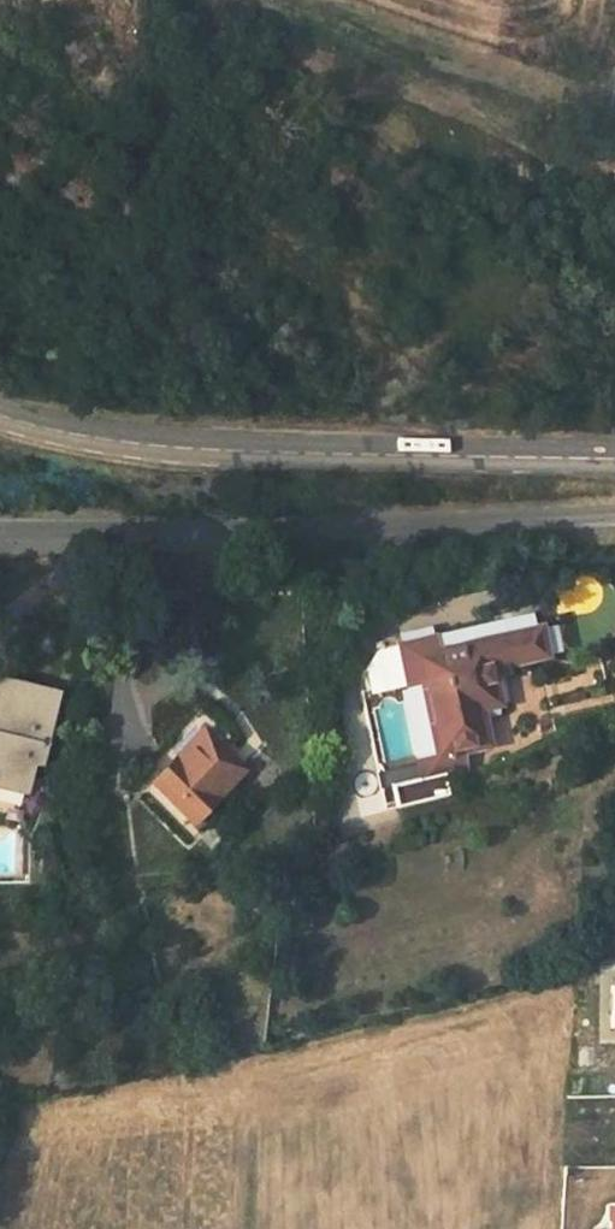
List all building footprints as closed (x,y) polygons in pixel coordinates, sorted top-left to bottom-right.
[(400,645),(427,760),(463,751),(489,744),(482,709),(473,673),(493,668),(547,655),(537,614),(508,621),(506,610),(490,614),(493,624),(400,645)] [(502,704),(493,668),(473,673),(482,709),(502,704)] [(0,686),(0,779),(28,786),(33,761),(37,762),(52,698),(0,686)] [(159,777),(154,782),(194,823),(245,769),(208,734),(180,762),(176,759),(159,777)] [(159,777),(176,759),(166,749),(149,766),(159,777)] [(463,751),(427,760),(422,762),(427,779),(467,769),(463,751)]
